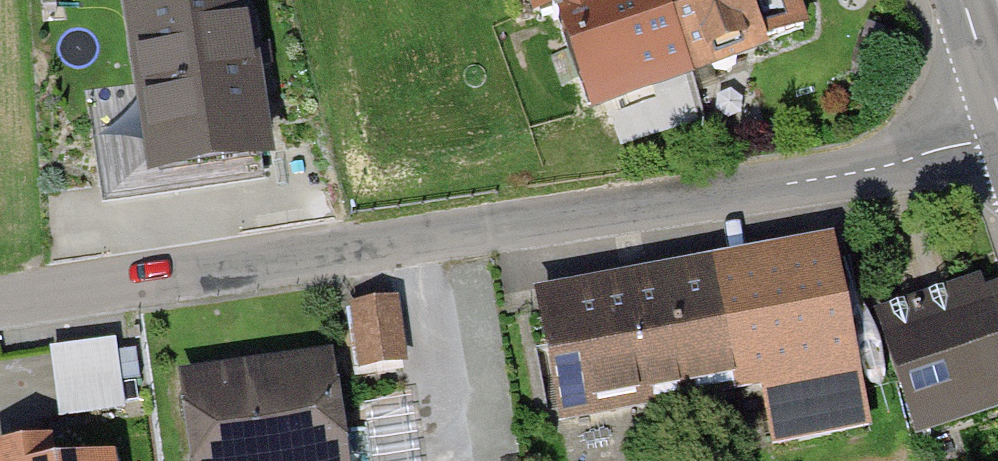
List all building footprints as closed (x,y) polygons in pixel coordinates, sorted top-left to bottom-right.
[(103,194),(284,169),(261,0),(119,0),(130,78),(88,84),(103,194)] [(589,123),(693,86),(661,0),(544,0),(589,123)] [(693,86),(814,41),(799,0),(661,0),(693,86)] [(833,258),(542,313),(561,409),(760,371),(774,445),(865,427),(833,258)] [(896,323),(936,440),(997,419),(997,289),(896,323)] [(409,362),(398,292),(347,299),(358,369),(409,362)] [(117,334),(49,344),(59,415),(127,406),(117,334)] [(202,375),(215,460),(364,460),(347,353),(202,375)] [(11,446),(13,460),(71,460),(67,437),(11,446)]
